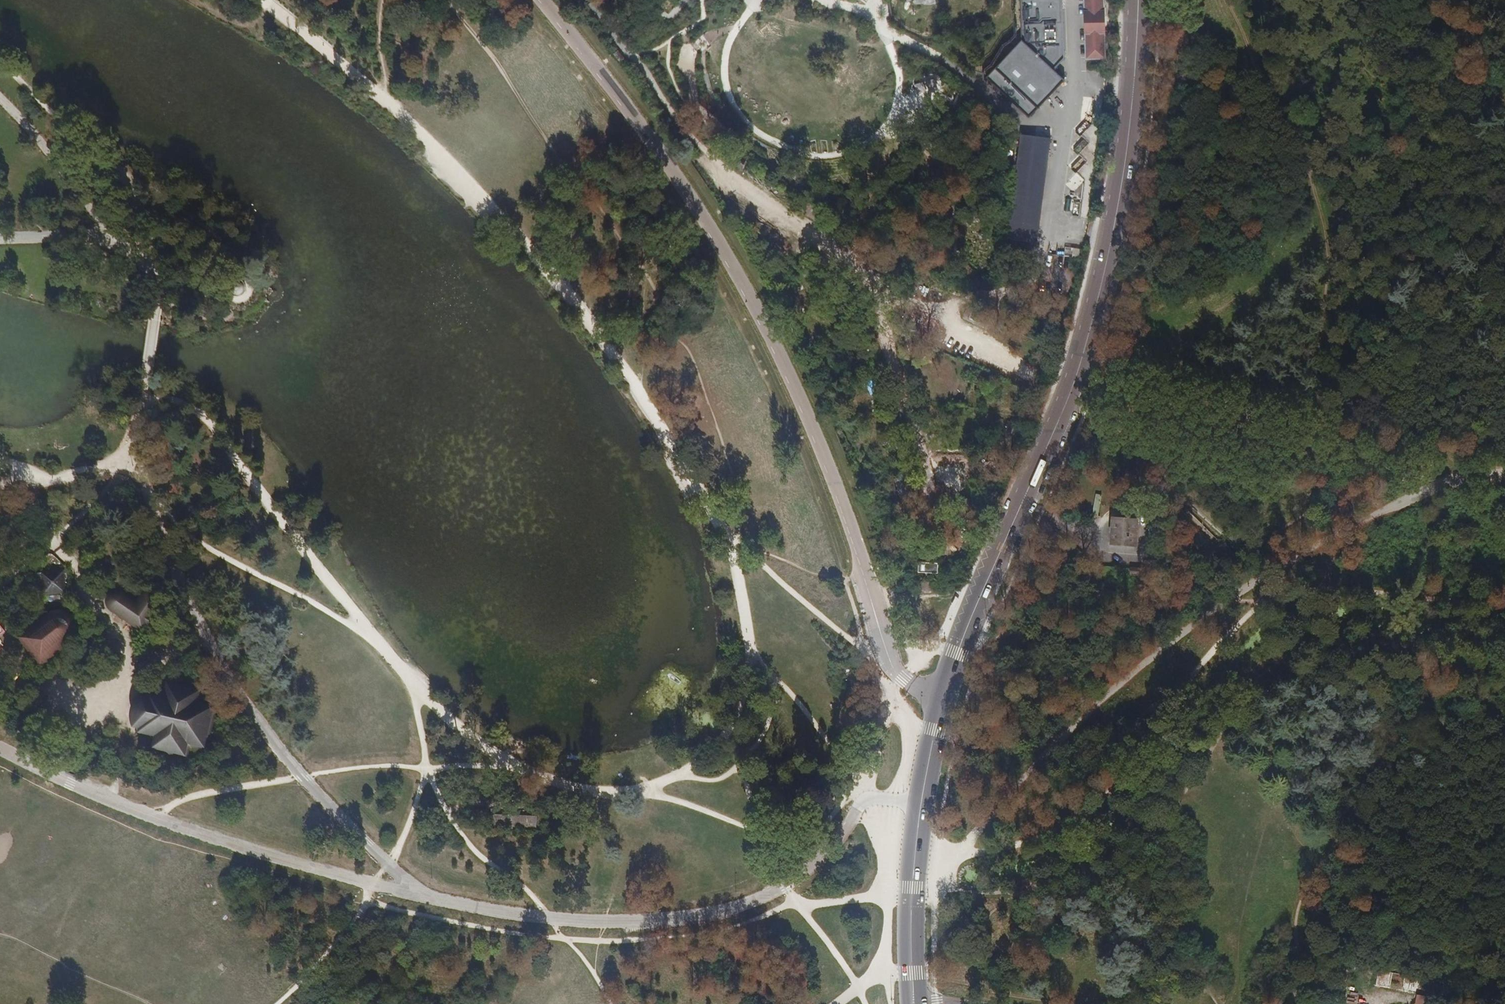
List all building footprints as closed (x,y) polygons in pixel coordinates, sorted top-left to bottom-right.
[(986,77),(1029,118),(1065,79),(1054,69),(1065,58),(1063,0),(1020,0),(1021,40),(986,77)] [(1084,41),(1085,58),(1104,58),(1103,0),(1083,0),(1084,41)] [(934,69),(920,72),(921,78),(936,74),(934,69)] [(667,98),(675,108),(681,104),(673,93),(667,98)] [(683,119),(693,133),(699,128),(689,115),(683,119)] [(1021,135),(1016,166),(1047,170),(1051,139),(1021,135)] [(724,156),(739,168),(745,161),(730,148),(724,156)] [(1016,166),(1007,240),(1037,244),(1047,170),(1016,166)] [(840,277),(853,286),(857,281),(844,272),(840,277)] [(229,291),(230,294),(232,296),(235,297),(238,297),(241,295),(243,293),(244,290),(244,287),(243,285),(241,283),(238,281),(236,281),(232,282),(230,284),(229,287),(229,291)] [(1036,364),(1041,366),(1048,347),(1040,344),(1036,357),(1038,358),(1036,364)] [(1018,424),(1011,420),(1007,431),(1014,434),(1018,424)] [(1098,510),(1101,494),(1095,493),(1093,509),(1098,510)] [(1198,549),(1207,541),(1169,499),(1160,506),(1198,549)] [(1110,546),(1138,548),(1140,519),(1112,517),(1110,546)] [(892,552),(898,565),(904,562),(898,549),(892,552)] [(1130,576),(1143,577),(1144,568),(1131,567),(1130,576)] [(921,577),(921,581),(930,581),(930,576),(934,576),(934,571),(930,571),(930,576),(921,577)] [(42,574),(43,595),(65,593),(63,572),(42,574)] [(9,594),(17,603),(37,586),(30,577),(9,594)] [(136,604),(123,595),(119,593),(115,593),(114,593),(112,594),(110,595),(107,599),(106,602),(105,603),(106,608),(108,612),(110,614),(120,621),(142,636),(146,630),(150,632),(157,622),(153,620),(163,605),(144,592),(136,604)] [(53,613),(49,615),(37,623),(39,626),(24,637),(41,661),(53,652),(55,654),(70,643),(72,641),(74,637),(75,635),(76,631),(76,629),(76,627),(75,623),(72,619),(69,616),(66,614),(62,612),(57,612),(53,613)] [(152,746),(184,754),(187,742),(203,746),(213,707),(197,703),(199,691),(168,683),(165,695),(149,691),(148,694),(143,693),(142,699),(143,699),(140,709),(138,720),(137,720),(135,725),(140,726),(139,730),(155,734),(152,746)]
